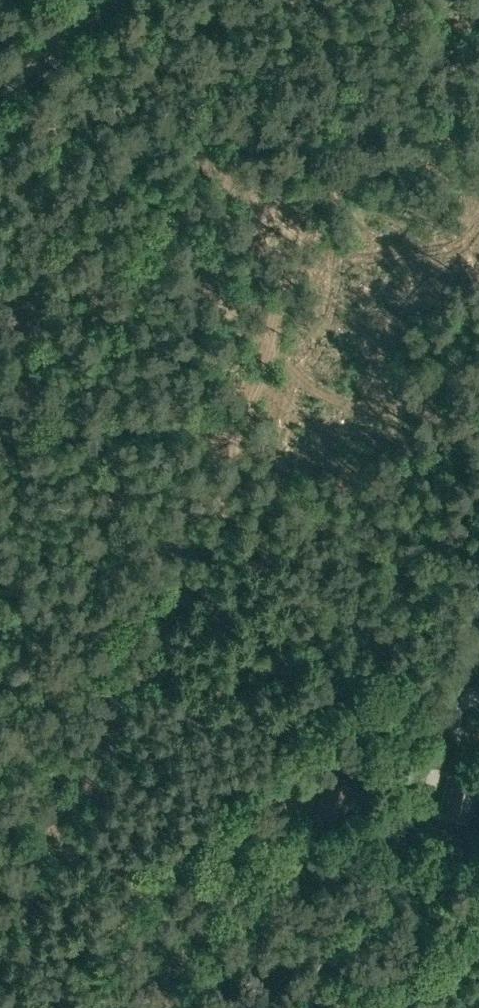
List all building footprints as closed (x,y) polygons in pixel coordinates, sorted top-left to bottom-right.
[(436,759),(434,768),(443,770),(445,760),(436,759)] [(316,809),(341,820),(355,787),(329,777),(316,809)] [(445,811),(471,817),(478,783),(453,777),(445,811)]
